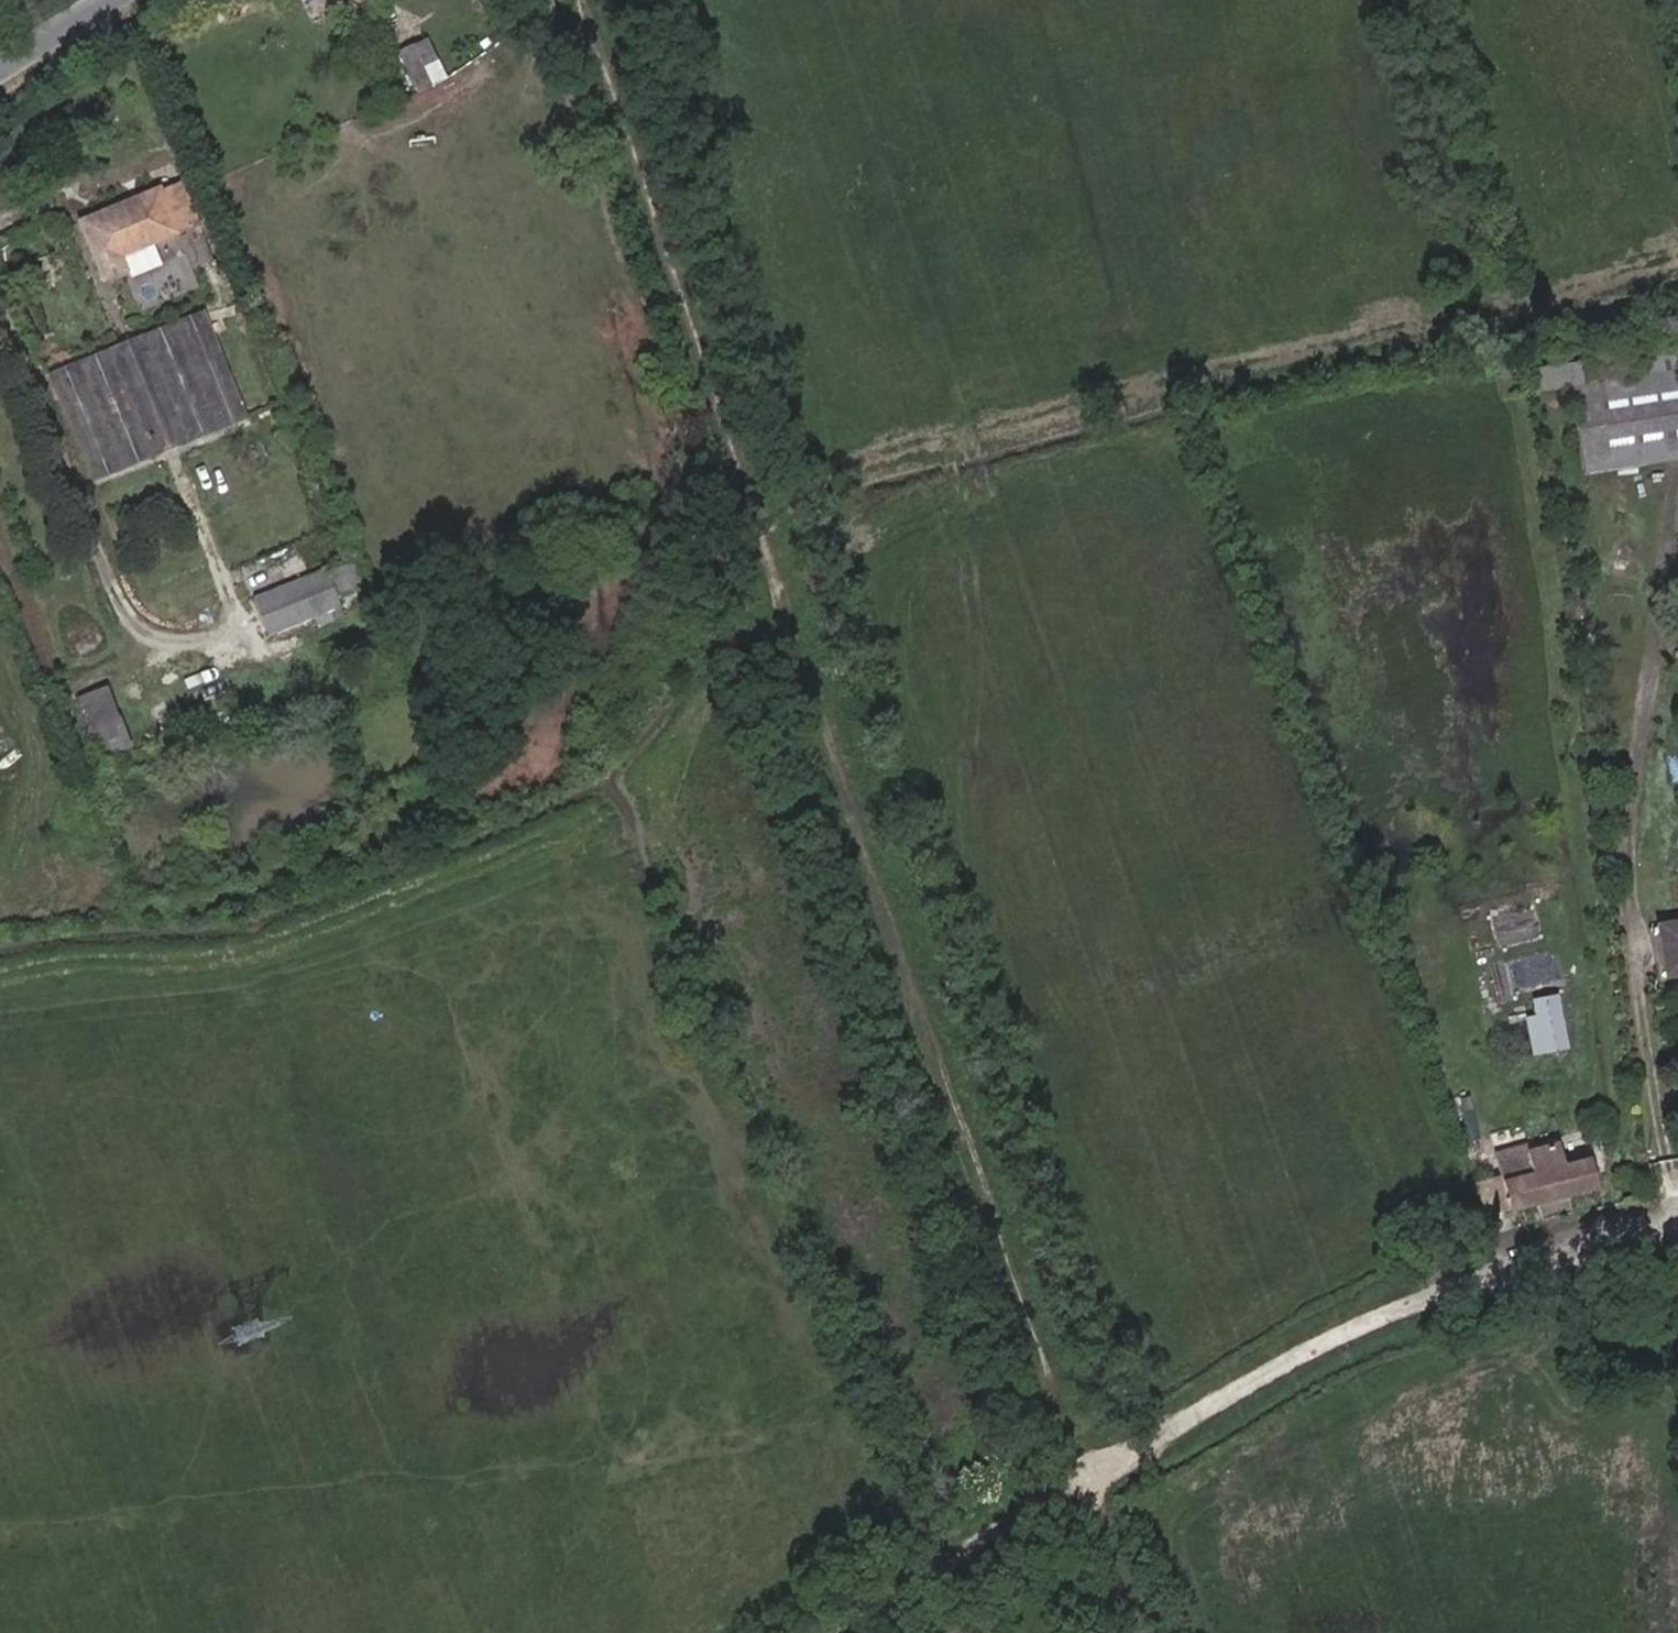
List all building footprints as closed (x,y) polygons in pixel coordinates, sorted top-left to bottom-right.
[(541,19),(554,12),(550,0),(535,0),(541,19)] [(424,90),(454,76),(435,36),(405,50),(424,90)] [(159,190),(78,220),(100,279),(122,271),(116,255),(196,226),(180,184),(159,192),(159,190)] [(1669,313),(1667,299),(1653,301),(1655,315),(1669,313)] [(54,367),(94,478),(254,422),(214,311),(54,367)] [(1576,452),(1677,441),(1677,360),(1675,335),(1563,350),(1566,374),(1576,452)] [(1566,374),(1563,350),(1533,353),(1535,376),(1566,374)] [(336,569),(259,590),(270,631),(347,610),(336,569)] [(121,749),(96,686),(65,698),(90,760),(121,749)] [(1654,906),(1663,956),(1677,954),(1677,902),(1654,906)] [(1559,992),(1526,995),(1531,1051),(1563,1049),(1559,992)] [(1525,1143),(1497,1150),(1510,1203),(1596,1182),(1589,1154),(1564,1160),(1560,1142),(1527,1150),(1525,1143)]
